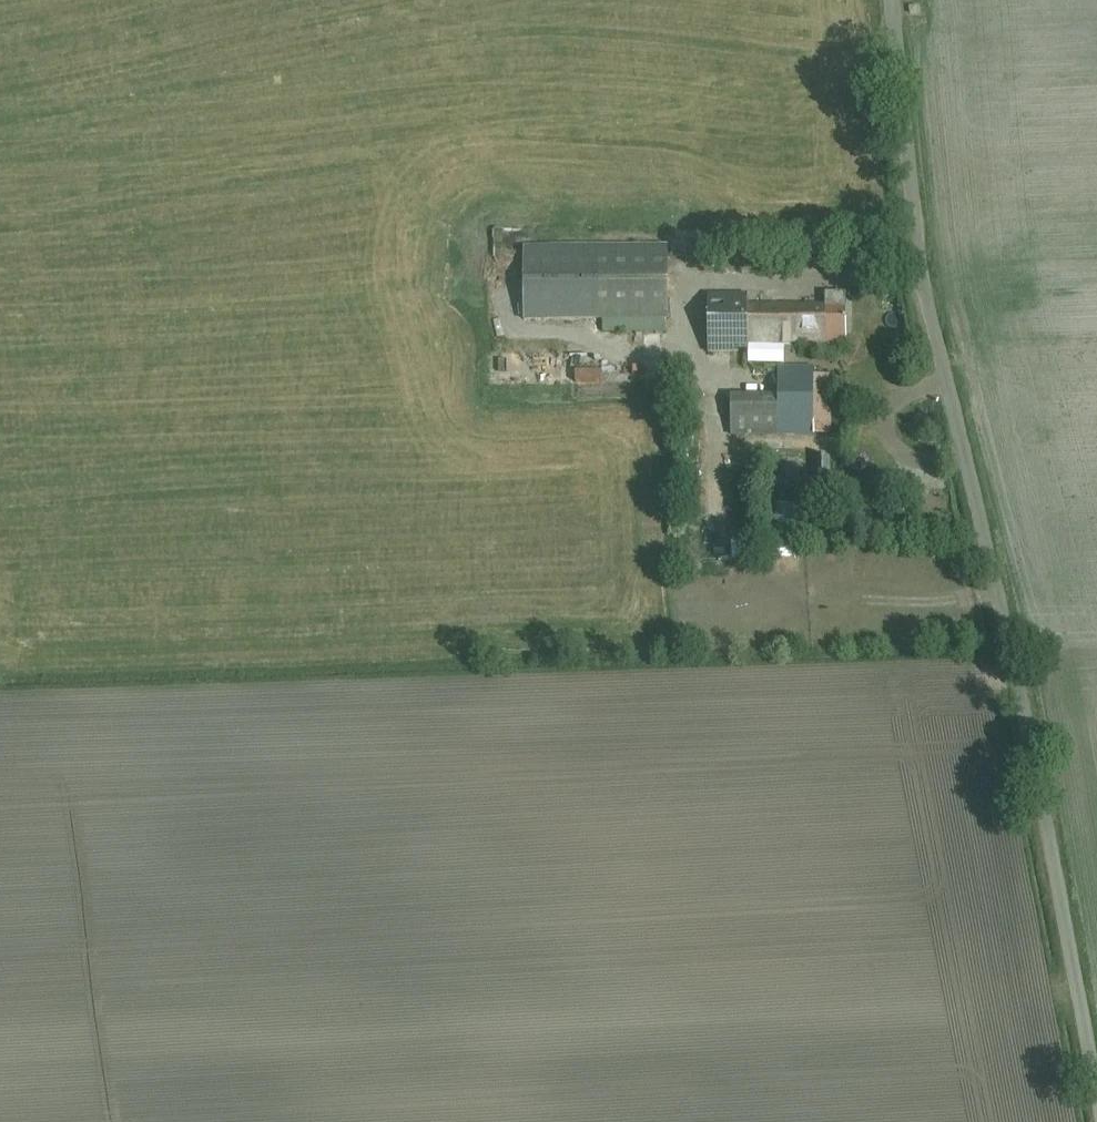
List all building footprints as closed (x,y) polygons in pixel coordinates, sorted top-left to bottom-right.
[(667,247),(524,247),(524,318),(667,318),(667,247)] [(708,295),(708,348),(708,352),(733,352),(733,350),(748,349),(748,342),(846,341),(845,293),(826,293),(826,306),(799,306),(799,303),(747,304),(747,294),(708,295)] [(778,435),(813,435),(813,434),(831,434),(831,375),(813,375),(813,366),(779,366),(778,396),(731,396),(731,435),(778,435)] [(908,427),(919,434),(928,421),(918,413),(908,427)] [(829,456),(814,457),(815,481),(831,480),(829,456)]
